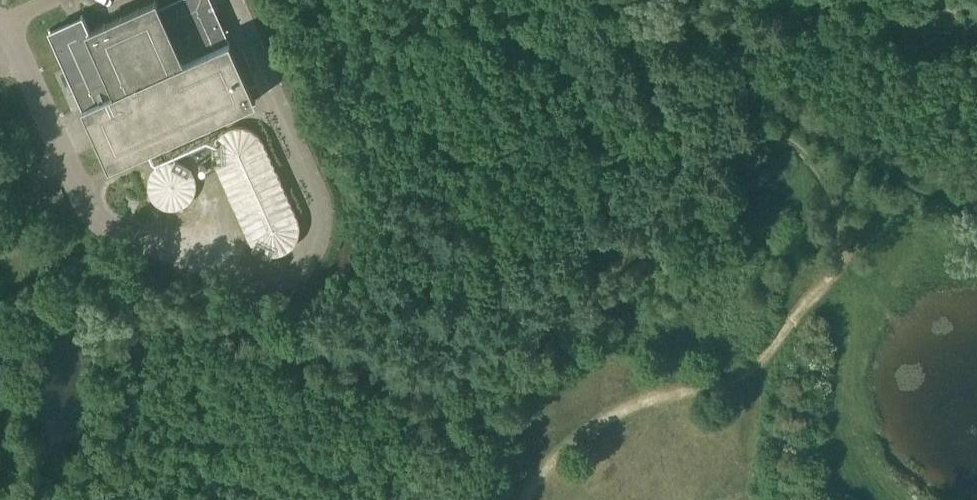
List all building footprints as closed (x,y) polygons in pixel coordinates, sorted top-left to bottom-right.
[(211,0),(176,0),(160,7),(157,0),(89,30),(83,16),(48,31),(109,168),(256,102),(211,0)] [(276,256),(281,254),(286,252),(291,249),(295,245),(298,239),(300,234),(300,229),(300,226),(299,220),(295,213),(263,142),(260,137),(256,133),(250,130),(241,127),(233,127),(228,128),(223,131),(218,136),(215,141),(214,146),(212,151),(212,159),(214,162),(221,177),(248,240),(251,245),(257,250),(262,253),(270,255),(276,256)] [(173,211),(180,210),(184,208),(189,204),(192,200),(195,196),(196,186),(196,181),(194,176),(191,171),(186,167),(181,164),(173,162),(168,162),(163,164),(158,167),(154,170),(151,175),(149,179),(147,184),(147,189),(148,193),(150,198),(152,202),(156,205),(161,208),(167,211),(173,211)]
